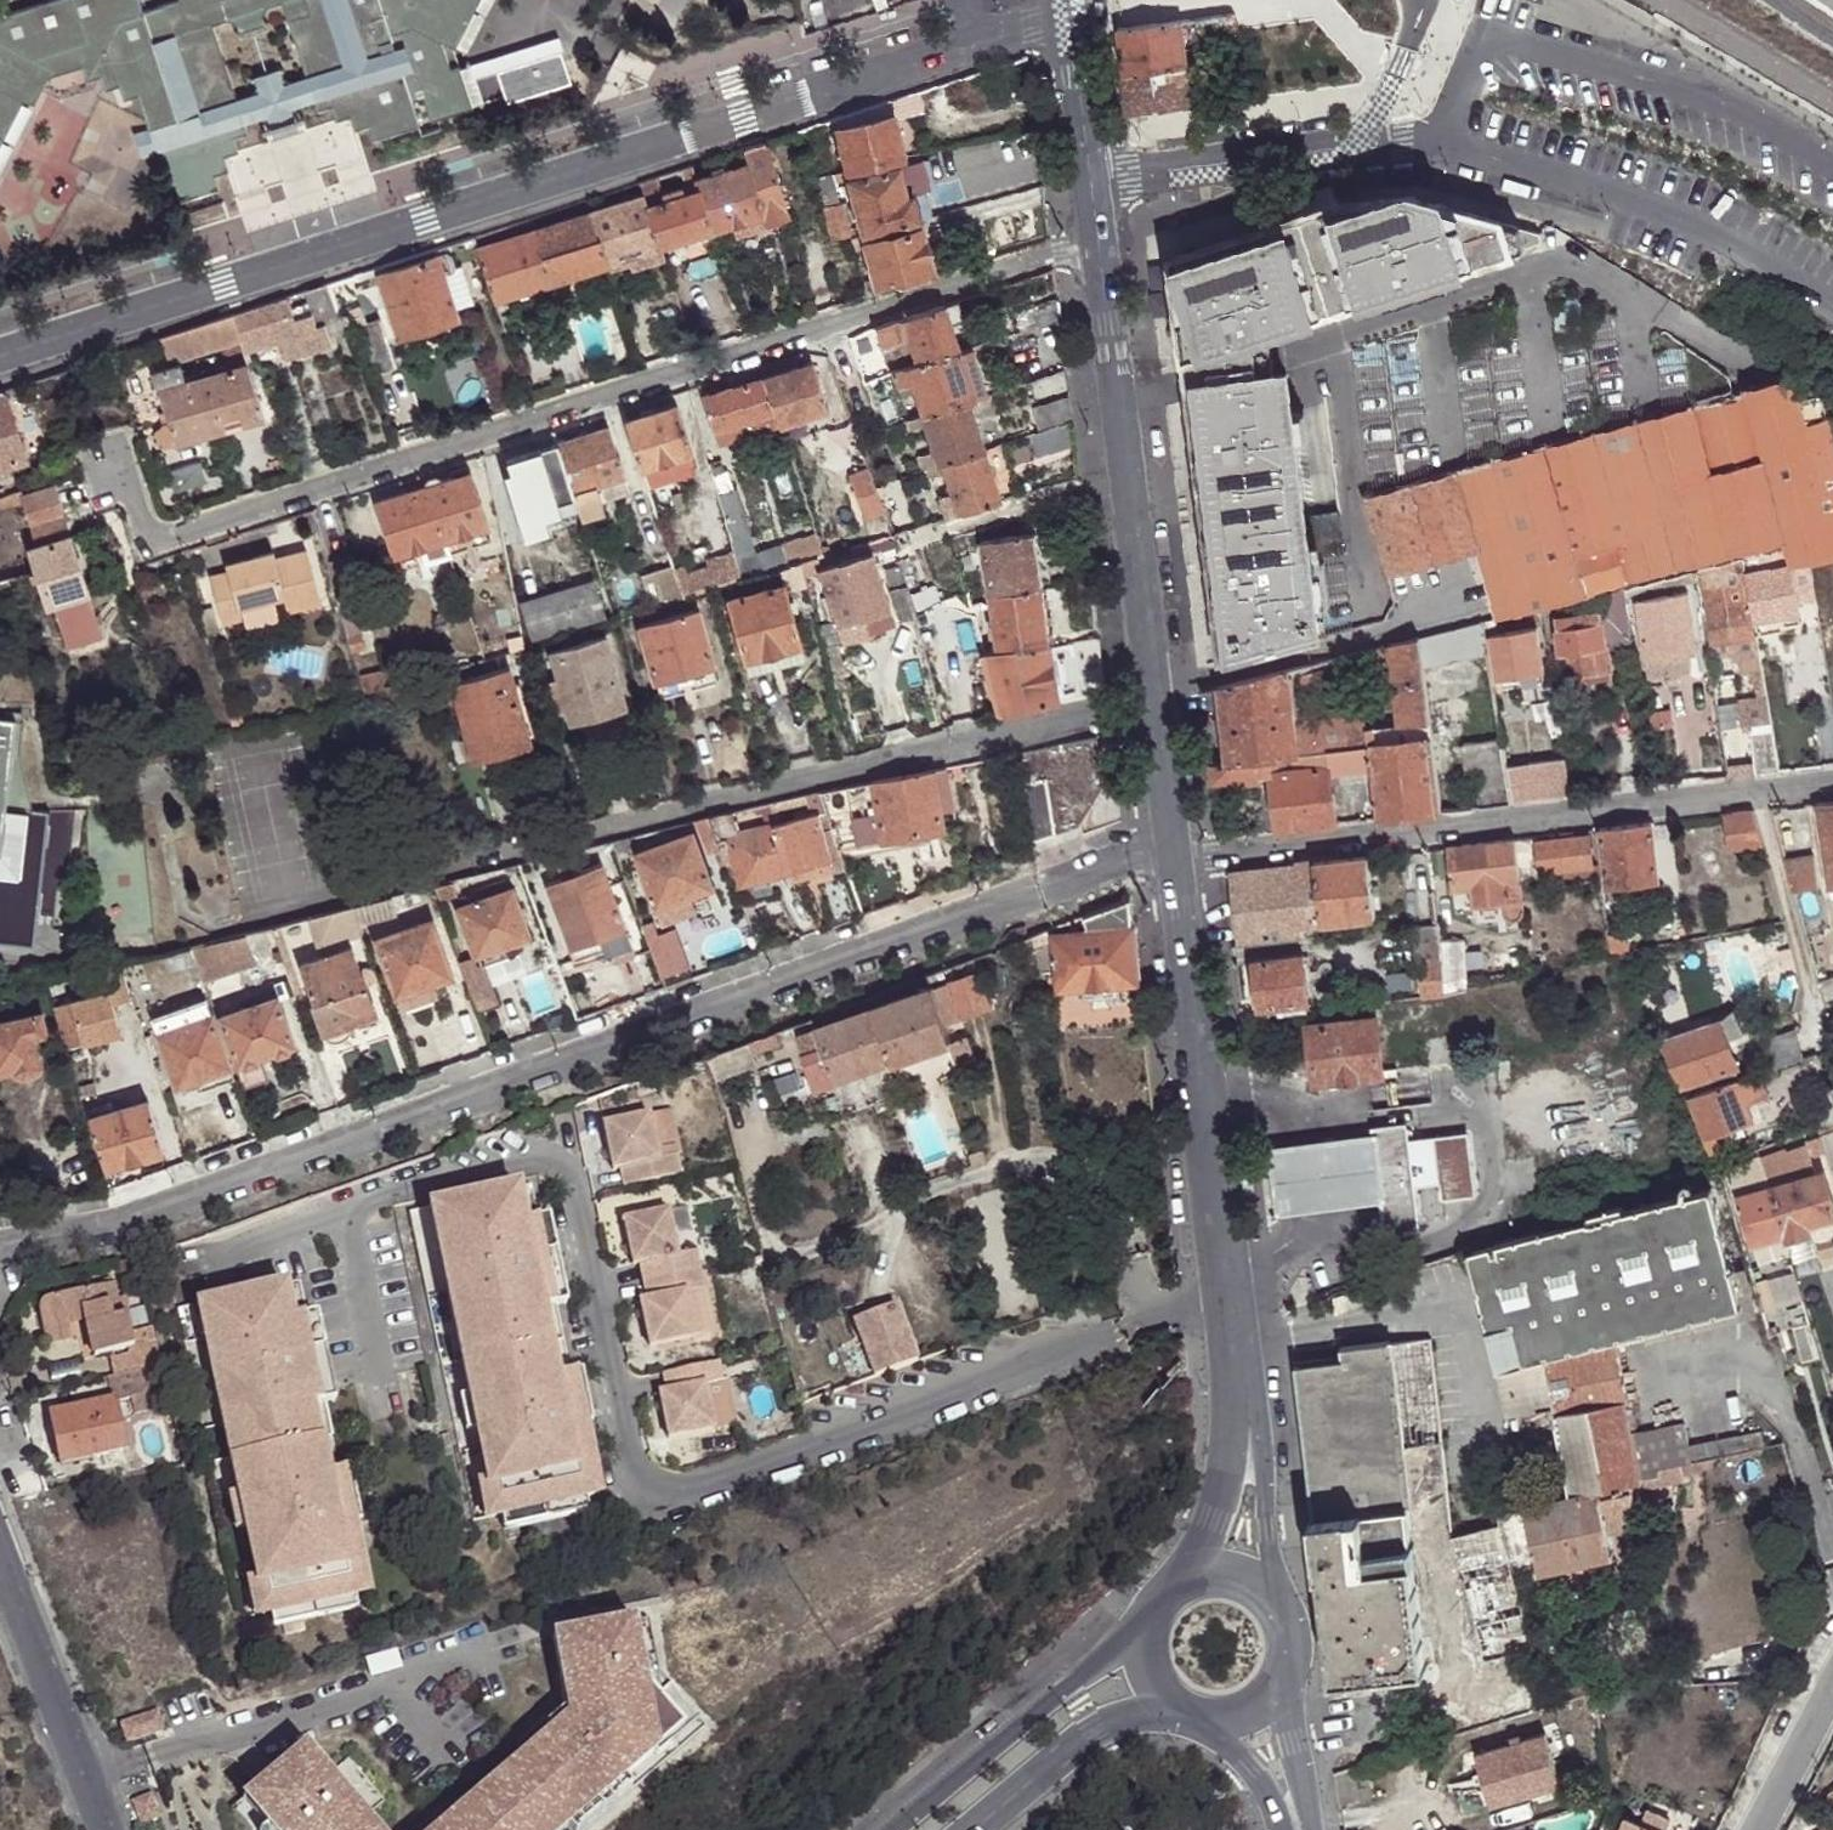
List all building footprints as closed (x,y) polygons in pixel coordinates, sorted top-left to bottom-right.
[(37,91),(43,80),(48,72),(70,64),(104,80),(113,64),(159,82),(148,48),(166,42),(192,117),(232,104),(208,28),(222,24),(232,28),(257,20),(261,10),(277,5),(301,80),(341,67),(320,0),(165,0),(155,3),(156,8),(148,11),(146,6),(141,7),(139,0),(40,0),(11,9),(37,91)] [(43,80),(75,71),(80,85),(94,80),(99,94),(113,89),(117,103),(131,99),(143,133),(131,137),(137,155),(148,152),(238,123),(252,118),(262,123),(267,137),(292,128),(287,115),(292,106),(309,100),(403,68),(395,53),(359,61),(339,0),(320,0),(341,67),(301,80),(285,85),(275,80),(273,72),(246,81),(251,91),(245,99),(232,104),(192,117),(166,42),(148,48),(159,82),(113,64),(104,80),(70,64),(48,72),(43,80)] [(359,61),(395,53),(403,68),(309,100),(313,113),(325,109),(330,121),(344,117),(348,131),(363,127),(368,142),(414,127),(406,103),(416,100),(424,123),(467,109),(454,66),(449,50),(475,0),(339,0),(359,61)] [(449,50),(456,55),(485,0),(475,0),(449,50)] [(1232,9),(1231,0),(1187,0),(1188,13),(1232,9)] [(155,3),(146,6),(148,11),(156,8),(155,3)] [(37,91),(11,9),(0,13),(0,145),(20,106),(29,110),(37,91)] [(1125,109),(1197,105),(1191,15),(1119,20),(1125,109)] [(257,20),(232,28),(233,36),(258,29),(257,20)] [(463,63),(454,66),(467,109),(477,106),(463,63)] [(886,100),(821,121),(821,125),(824,136),(837,133),(837,127),(889,114),(892,113),(892,115),(922,107),(917,90),(886,100)] [(29,110),(20,106),(0,145),(0,166),(29,110)] [(837,127),(837,133),(844,162),(846,168),(884,157),(902,153),(892,115),(892,113),(889,114),(837,127)] [(238,123),(148,152),(168,207),(214,192),(209,178),(222,174),(219,160),(232,155),(228,142),(242,137),(238,123)] [(765,142),(764,139),(742,147),(747,163),(761,213),(764,220),(785,213),(765,142)] [(846,168),(834,171),(836,184),(848,181),(847,178),(886,168),(884,157),(846,168)] [(920,160),(897,166),(903,187),(925,180),(920,160)] [(844,162),(832,165),(834,171),(846,168),(844,162)] [(699,191),(711,230),(761,213),(747,163),(696,182),(699,191)] [(682,168),(687,185),(696,182),(690,165),(682,168)] [(847,178),(848,181),(861,232),(863,232),(919,216),(912,192),(905,194),(903,187),(897,166),(886,168),(847,178)] [(836,184),(834,171),(821,174),(822,184),(825,184),(830,203),(841,200),(836,184)] [(661,175),(639,182),(643,194),(647,207),(668,200),(666,191),(661,175)] [(1343,188),(1176,245),(1189,351),(1273,324),(1528,242),(1515,204),(1426,175),(1343,188)] [(668,200),(699,191),(696,182),(687,185),(666,191),(668,200)] [(659,247),(711,230),(699,191),(668,200),(647,207),(659,247)] [(590,211),(606,264),(659,247),(647,207),(643,194),(590,211)] [(586,199),(572,205),(575,217),(590,211),(586,199)] [(841,200),(830,203),(823,205),(830,235),(849,231),(841,200)] [(534,231),(551,282),(606,264),(590,211),(575,217),(534,231)] [(530,217),(473,236),(478,250),(534,231),(530,217)] [(865,240),(866,246),(875,278),(876,283),(931,268),(920,226),(865,240)] [(536,289),(551,284),(551,282),(534,231),(478,250),(494,301),(514,296),(536,289)] [(863,232),(861,232),(850,234),(854,249),(866,246),(865,240),(863,232)] [(606,264),(610,276),(663,260),(659,247),(606,264)] [(456,320),(443,277),(451,275),(454,269),(451,258),(443,254),(379,274),(399,338),(456,320)] [(364,272),(355,275),(366,307),(374,304),(364,272)] [(875,278),(862,281),(866,295),(878,292),(876,283),(875,278)] [(326,284),(303,292),(307,302),(309,307),(331,300),(326,284)] [(514,296),(518,307),(538,300),(536,289),(514,296)] [(494,301),(503,330),(523,323),(518,307),(514,296),(494,301)] [(246,336),(249,350),(296,335),(298,335),(292,319),(289,308),(286,297),(232,315),(239,339),(246,336)] [(326,334),(351,327),(346,314),(337,318),(331,300),(309,307),(311,313),(310,314),(314,326),(323,324),(326,334)] [(289,308),(292,319),(310,314),(311,313),(309,307),(307,302),(289,308)] [(957,350),(944,303),(902,316),(908,335),(916,362),(957,350)] [(298,335),(296,335),(302,354),(330,345),(326,334),(323,324),(314,326),(310,314),(292,319),(298,335)] [(246,364),(243,352),(239,339),(232,315),(161,338),(167,360),(218,346),(223,365),(225,371),(246,364)] [(902,316),(874,326),(880,344),(892,340),(908,335),(902,316)] [(396,368),(380,321),(360,327),(375,374),(396,368)] [(1189,351),(1192,369),(1276,360),(1273,324),(1189,351)] [(243,352),(249,350),(246,336),(239,339),(243,352)] [(892,340),(880,344),(890,371),(900,368),(892,340)] [(968,346),(957,350),(972,398),(983,395),(968,346)] [(900,368),(890,371),(895,385),(911,381),(914,392),(918,405),(921,414),(966,400),(972,398),(957,350),(916,362),(900,368)] [(1192,369),(1225,655),(1329,630),(1301,357),(1276,360),(1192,369)] [(812,361),(764,376),(776,410),(780,422),(827,407),(812,361)] [(152,372),(157,390),(184,381),(179,363),(152,372)] [(262,416),(246,364),(225,371),(215,373),(184,381),(157,390),(167,423),(172,443),(262,416)] [(776,410),(764,376),(702,396),(713,431),(776,410)] [(1541,606),(1596,592),(1622,586),(1696,567),(1786,545),(1791,564),(1812,560),(1832,557),(1832,401),(1799,380),(1752,393),(1734,398),(1705,406),(1704,402),(1638,420),(1460,468),(1478,539),(1499,617),(1541,606)] [(911,381),(895,385),(899,396),(914,392),(911,381)] [(0,391),(0,465),(24,457),(1,390),(0,391)] [(391,400),(392,397),(391,393),(390,392),(386,391),(381,394),(381,399),(383,402),(387,402),(391,400)] [(1072,421),(1068,396),(1031,408),(1037,431),(1072,421)] [(981,449),(966,400),(921,414),(935,456),(937,463),(942,462),(981,449)] [(678,403),(627,420),(642,468),(690,452),(694,451),(678,403)] [(717,442),(780,422),(776,410),(713,431),(717,442)] [(172,443),(167,423),(162,425),(155,432),(159,446),(172,443)] [(573,492),(625,476),(609,426),(556,443),(573,492)] [(573,492),(556,443),(506,460),(524,514),(574,498),(573,492)] [(922,460),(915,443),(901,447),(907,466),(922,460)] [(993,445),(981,449),(984,456),(995,453),(993,445)] [(984,456),(981,449),(942,462),(948,482),(957,514),(998,501),(984,456)] [(642,468),(646,480),(694,464),(690,452),(642,468)] [(937,463),(935,456),(922,460),(926,467),(937,463)] [(204,482),(198,460),(166,469),(172,491),(204,482)] [(861,518),(883,511),(867,468),(847,475),(861,518)] [(1434,551),(1478,539),(1460,468),(1415,480),(1434,551)] [(376,501),(392,558),(447,541),(489,526),(471,471),(376,501)] [(579,509),(581,520),(605,512),(601,499),(630,489),(625,476),(573,492),(574,498),(579,509)] [(1386,565),(1434,551),(1415,480),(1367,494),(1386,565)] [(739,560),(745,581),(789,567),(782,545),(756,552),(735,482),(717,488),(736,549),(739,560)] [(957,514),(948,482),(932,486),(943,518),(947,517),(957,514)] [(86,593),(68,537),(52,488),(22,497),(23,502),(38,547),(28,550),(35,574),(46,606),(56,603),(68,645),(100,636),(86,593)] [(0,496),(0,511),(23,502),(22,497),(20,489),(0,496)] [(527,526),(579,509),(574,498),(524,514),(527,526)] [(782,545),(789,567),(791,567),(801,563),(817,558),(826,555),(823,547),(816,527),(808,529),(809,536),(782,545)] [(881,538),(891,535),(888,527),(879,530),(881,538)] [(993,596),(1043,588),(1035,533),(984,541),(993,596)] [(879,549),(895,545),(893,535),(891,535),(881,538),(876,540),(879,549)] [(447,541),(392,558),(396,571),(450,553),(447,541)] [(828,555),(835,552),(832,544),(823,547),(826,555),(828,555)] [(243,606),(273,598),(284,595),(288,609),(321,601),(306,549),(275,557),(273,550),(225,564),(227,571),(210,577),(223,623),(242,617),(239,607),(243,606)] [(685,600),(712,591),(716,590),(745,581),(739,560),(736,549),(707,558),(709,566),(677,575),(685,600)] [(971,550),(957,553),(963,576),(978,574),(971,550)] [(820,568),(821,572),(833,613),(838,627),(867,619),(891,611),(873,552),(831,565),(820,568)] [(826,555),(817,558),(820,568),(831,565),(828,555),(826,555)] [(1742,556),(1700,567),(1709,626),(1729,625),(1753,622),(1745,573),(1742,556)] [(801,563),(805,576),(821,572),(820,568),(817,558),(801,563)] [(1791,564),(1797,614),(1816,611),(1812,560),(1791,564)] [(886,568),(891,587),(906,582),(901,562),(886,568)] [(801,563),(791,567),(794,579),(805,576),(801,563)] [(642,574),(654,611),(685,600),(677,575),(673,564),(642,574)] [(1753,622),(1797,614),(1791,564),(1745,573),(1753,622)] [(978,574),(963,576),(972,608),(986,604),(978,574)] [(593,581),(523,602),(534,638),(604,617),(593,581)] [(897,617),(916,612),(906,582),(891,587),(888,587),(897,617)] [(746,661),(802,647),(785,584),(730,600),(746,661)] [(1608,646),(1632,643),(1622,586),(1596,592),(1600,612),(1603,611),(1608,646)] [(349,587),(336,591),(352,652),(366,648),(349,587)] [(1052,646),(1043,588),(993,596),(995,602),(1004,653),(1052,646)] [(1666,650),(1689,647),(1697,645),(1687,593),(1637,601),(1647,654),(1666,650)] [(279,618),(273,598),(243,606),(248,626),(279,618)] [(658,684),(713,669),(698,611),(643,626),(658,684)] [(894,624),(891,611),(867,619),(870,632),(894,624)] [(1606,646),(1608,646),(1603,611),(1600,612),(1556,618),(1561,652),(1571,651),(1574,651),(1582,650),(1606,646)] [(825,648),(839,645),(842,641),(838,627),(833,613),(816,617),(825,648)] [(867,619),(838,627),(842,641),(870,632),(867,619)] [(1485,638),(1483,621),(1418,638),(1421,666),(1487,650),(1485,638)] [(1729,641),(1754,637),(1753,622),(1729,625),(1729,641)] [(1713,644),(1729,641),(1729,625),(1709,626),(1713,644)] [(1487,650),(1493,683),(1545,675),(1538,627),(1485,638),(1487,650)] [(984,656),(996,654),(991,634),(979,636),(984,656)] [(508,638),(511,652),(524,650),(523,646),(521,635),(508,638)] [(551,650),(566,709),(623,694),(608,635),(551,650)] [(1400,725),(1429,719),(1421,666),(1418,638),(1406,641),(1391,644),(1392,659),(1400,725)] [(1392,659),(1391,644),(1362,651),(1363,666),(1392,659)] [(825,648),(832,672),(845,668),(839,645),(825,648)] [(1061,701),(1052,646),(1004,653),(996,654),(984,656),(1000,714),(1061,701)] [(1611,667),(1608,646),(1606,646),(1582,650),(1586,671),(1590,671),(1611,667)] [(806,659),(802,647),(746,661),(749,674),(806,659)] [(1692,659),(1689,647),(1666,650),(1670,665),(1692,659)] [(1586,671),(1582,650),(1574,651),(1574,659),(1577,676),(1577,679),(1578,678),(1612,675),(1611,667),(1590,671),(1586,671)] [(1571,651),(1561,652),(1562,659),(1574,659),(1574,651),(1571,651)] [(1325,660),(1294,666),(1295,678),(1306,686),(1330,681),(1325,660)] [(497,744),(528,735),(510,667),(454,681),(474,760),(500,754),(497,744)] [(717,684),(713,669),(658,684),(662,699),(717,684)] [(1228,762),(1271,756),(1300,753),(1295,722),(1291,697),(1288,669),(1219,686),(1228,762)] [(363,691),(385,685),(381,670),(360,676),(363,691)] [(543,689),(549,709),(559,707),(554,686),(543,689)] [(623,694),(566,709),(571,724),(626,709),(623,694)] [(1295,722),(1309,720),(1306,696),(1291,697),(1295,722)] [(1744,722),(1765,721),(1764,699),(1743,699),(1744,722)] [(1674,728),(1672,709),(1648,713),(1650,731),(1674,728)] [(5,847),(7,848),(11,802),(20,715),(0,713),(0,847),(5,847)] [(1300,753),(1330,750),(1350,748),(1345,719),(1345,716),(1309,720),(1295,722),(1300,753)] [(1372,745),(1369,727),(1366,727),(1365,716),(1345,719),(1350,748),(1372,745)] [(1379,806),(1381,818),(1441,812),(1432,751),(1429,719),(1400,725),(1369,727),(1372,745),(1374,766),(1379,806)] [(1748,733),(1754,774),(1778,772),(1770,730),(1748,733)] [(530,744),(528,735),(497,744),(500,754),(530,744)] [(1013,754),(1027,845),(1080,826),(1104,788),(1096,738),(1013,754)] [(1475,771),(1478,787),(1510,784),(1505,764),(1501,739),(1460,744),(1466,772),(1475,771)] [(1330,750),(1333,772),(1374,766),(1372,745),(1350,748),(1330,750)] [(1274,774),(1281,830),(1338,823),(1333,772),(1330,750),(1300,753),(1271,756),(1274,774)] [(1566,754),(1505,764),(1510,784),(1513,802),(1571,794),(1566,754)] [(1209,764),(1211,782),(1236,780),(1236,784),(1264,781),(1263,776),(1274,774),(1271,756),(1228,762),(1209,764)] [(939,796),(950,793),(945,767),(935,769),(939,796)] [(944,829),(939,796),(935,769),(874,780),(884,840),(944,829)] [(1264,781),(1269,831),(1281,830),(1274,774),(1263,776),(1264,781)] [(840,848),(884,840),(874,780),(821,790),(828,809),(833,825),(840,848)] [(1478,787),(1480,805),(1513,802),(1510,784),(1478,787)] [(462,795),(467,817),(477,814),(472,792),(462,795)] [(41,940),(53,806),(11,802),(7,848),(5,847),(1,891),(0,891),(0,936),(41,940)] [(1819,804),(1832,886),(1832,802),(1819,804)] [(1364,808),(1365,820),(1381,818),(1379,806),(1364,808)] [(1753,808),(1724,811),(1727,845),(1753,843),(1762,842),(1753,808)] [(821,829),(833,825),(828,809),(818,811),(821,829)] [(728,836),(737,832),(732,811),(711,816),(717,836),(722,848),(729,845),(728,836)] [(831,860),(821,829),(818,811),(737,832),(728,836),(729,845),(742,885),(766,878),(785,873),(831,860)] [(717,836),(711,816),(695,821),(701,841),(717,836)] [(1654,824),(1598,831),(1600,861),(1603,879),(1603,885),(1643,882),(1660,880),(1654,824)] [(1590,831),(1535,838),(1539,874),(1564,871),(1593,868),(1592,862),(1590,831)] [(659,908),(693,896),(715,888),(696,833),(639,853),(657,908),(659,908)] [(629,837),(612,841),(620,861),(635,856),(629,837)] [(1517,840),(1449,849),(1453,890),(1474,889),(1522,883),(1517,840)] [(1762,842),(1753,843),(1755,853),(1764,851),(1762,842)] [(1369,856),(1316,862),(1324,922),(1375,917),(1369,856)] [(1816,858),(1787,862),(1796,892),(1820,888),(1816,858)] [(834,869),(831,860),(785,873),(789,883),(834,869)] [(1600,861),(1592,862),(1593,868),(1564,871),(1565,884),(1603,879),(1600,861)] [(1316,862),(1234,873),(1243,945),(1307,938),(1306,925),(1324,922),(1316,862)] [(623,933),(600,867),(544,887),(568,953),(623,933)] [(828,928),(863,916),(850,877),(815,888),(828,928)] [(766,878),(742,885),(745,902),(772,893),(766,878)] [(433,885),(440,905),(456,900),(450,881),(433,885)] [(1643,882),(1603,885),(1604,896),(1644,893),(1643,882)] [(1522,883),(1474,889),(1476,906),(1506,904),(1507,913),(1509,917),(1514,920),(1521,920),(1526,915),(1526,908),(1522,883)] [(478,953),(506,943),(527,936),(511,888),(459,907),(475,954),(478,953)] [(1438,922),(1433,893),(1420,895),(1420,902),(1414,904),(1414,911),(1422,912),(1424,922),(1426,923),(1438,922)] [(396,910),(392,895),(368,901),(373,918),(396,910)] [(697,909),(693,896),(659,908),(664,922),(697,909)] [(1135,931),(1132,899),(1086,914),(1089,935),(1135,931)] [(340,927),(336,914),(314,921),(318,935),(340,927)] [(377,940),(396,994),(432,982),(451,974),(432,919),(377,940)] [(1426,923),(1424,922),(1421,923),(1424,962),(1430,961),(1444,960),(1441,942),(1441,921),(1438,922),(1426,923)] [(254,966),(285,956),(273,924),(242,932),(249,951),(254,966)] [(691,967),(677,925),(650,935),(664,976),(691,967)] [(1142,986),(1135,931),(1089,935),(1059,937),(1065,992),(1142,986)] [(249,951),(242,932),(206,941),(210,951),(226,949),(228,957),(249,951)] [(1030,950),(1041,950),(1039,935),(1028,940),(1030,950)] [(196,963),(209,999),(222,994),(212,966),(208,968),(203,954),(210,951),(206,941),(190,944),(196,963)] [(1467,941),(1441,942),(1444,960),(1445,995),(1462,992),(1469,991),(1467,941)] [(1622,942),(1610,943),(1611,956),(1624,954),(1622,942)] [(511,955),(506,943),(478,953),(481,965),(511,955)] [(200,1002),(209,999),(196,963),(190,944),(160,952),(167,973),(192,969),(195,980),(193,981),(200,1002)] [(349,1023),(376,1013),(351,944),(300,963),(324,1031),(349,1023)] [(481,965),(478,953),(475,954),(459,959),(478,1011),(495,1004),(481,965)] [(1259,961),(1263,1008),(1310,1003),(1305,956),(1259,961)] [(1424,962),(1427,997),(1445,995),(1444,960),(1430,961),(1424,962)] [(111,1005),(132,999),(118,962),(100,967),(106,990),(49,1002),(63,1049),(99,1038),(96,1030),(116,1024),(111,1005)] [(926,995),(968,981),(962,962),(920,977),(926,995)] [(432,982),(434,988),(446,984),(448,991),(457,989),(451,974),(432,982)] [(940,1033),(984,1019),(968,981),(926,995),(940,1033)] [(1637,994),(1649,1022),(1677,1008),(1664,981),(1637,994)] [(432,982),(396,994),(399,1005),(435,993),(434,988),(432,982)] [(294,1041),(276,993),(220,1013),(245,1085),(266,1078),(258,1054),(294,1041)] [(945,1048),(940,1033),(926,995),(867,1015),(885,1066),(886,1070),(945,1048)] [(154,1022),(158,1031),(209,1013),(206,1004),(154,1022)] [(39,1061),(41,1070),(53,1068),(45,1033),(47,1032),(41,1010),(0,1020),(0,1071),(39,1061)] [(1738,1011),(1719,1026),(1730,1045),(1747,1038),(1738,1011)] [(156,1032),(175,1084),(196,1076),(229,1065),(211,1013),(209,1013),(158,1031),(156,1032)] [(378,1021),(376,1013),(349,1023),(354,1037),(364,1034),(361,1027),(378,1021)] [(826,1086),(885,1066),(867,1015),(809,1037),(826,1086)] [(803,1019),(782,1025),(798,1072),(772,1083),(779,1103),(809,1092),(826,1086),(809,1037),(803,1019)] [(1380,1019),(1313,1026),(1318,1082),(1386,1072),(1380,1019)] [(116,1024),(96,1030),(99,1038),(119,1033),(116,1024)] [(1730,1045),(1719,1026),(1663,1044),(1683,1089),(1738,1071),(1730,1045)] [(1762,1072),(1805,1057),(1801,1042),(1798,1027),(1765,1036),(1757,1058),(1762,1072)] [(962,1033),(948,1047),(963,1063),(978,1049),(962,1033)] [(196,1076),(198,1083),(200,1089),(234,1076),(229,1065),(196,1076)] [(1767,1090),(1762,1072),(1733,1080),(1738,1099),(1767,1090)] [(196,1076),(175,1084),(178,1094),(186,1091),(185,1088),(198,1083),(196,1076)] [(1733,1080),(1687,1096),(1706,1144),(1716,1139),(1748,1129),(1738,1099),(1733,1080)] [(1828,1123),(1832,1121),(1832,1088),(1817,1093),(1828,1123)] [(1757,1093),(1756,1094),(1738,1099),(1748,1129),(1768,1122),(1757,1093)] [(88,1118),(102,1167),(162,1149),(148,1100),(88,1118)] [(624,1168),(628,1186),(684,1174),(671,1111),(607,1124),(617,1169),(624,1168)] [(1419,1229),(1414,1186),(1408,1138),(1406,1121),(1371,1125),(1372,1132),(1376,1131),(1384,1198),(1379,1198),(1384,1233),(1419,1229)] [(1379,1198),(1384,1198),(1376,1131),(1372,1132),(1325,1138),(1268,1146),(1276,1212),(1334,1204),(1379,1198)] [(1408,1138),(1414,1186),(1440,1183),(1442,1198),(1477,1194),(1469,1131),(1408,1138)] [(1811,1157),(1823,1152),(1817,1138),(1806,1143),(1811,1157)] [(1716,1139),(1706,1144),(1711,1157),(1722,1155),(1716,1139)] [(1767,1173),(1789,1165),(1784,1151),(1763,1157),(1767,1173)] [(1763,1157),(1759,1159),(1762,1174),(1767,1173),(1763,1157)] [(1762,1174),(1759,1159),(1727,1170),(1731,1185),(1762,1174)] [(1785,1238),(1809,1232),(1807,1226),(1832,1218),(1832,1188),(1826,1165),(1766,1183),(1785,1238)] [(1698,1179),(1693,1174),(1676,1180),(1677,1182),(1680,1191),(1696,1185),(1698,1179)] [(1731,1185),(1734,1193),(1766,1183),(1762,1174),(1731,1185)] [(1466,1249),(1497,1371),(1522,1364),(1643,1331),(1737,1307),(1742,1305),(1734,1276),(1709,1182),(1696,1185),(1680,1191),(1624,1206),(1588,1216),(1466,1249)] [(1758,1263),(1789,1253),(1785,1238),(1766,1183),(1734,1193),(1748,1244),(1751,1242),(1758,1263)] [(533,1184),(447,1201),(454,1235),(446,1237),(456,1288),(484,1427),(494,1478),(501,1513),(586,1496),(596,1494),(589,1459),(582,1426),(572,1373),(558,1304),(540,1218),(533,1184)] [(1587,1211),(1588,1216),(1624,1206),(1622,1199),(1587,1211)] [(447,1201),(433,1204),(440,1238),(446,1237),(454,1235),(447,1201)] [(644,1263),(648,1281),(704,1270),(700,1252),(682,1255),(673,1210),(627,1219),(637,1265),(644,1263)] [(550,1215),(540,1218),(558,1304),(567,1303),(550,1215)] [(1749,1269),(1764,1315),(1776,1310),(1762,1265),(1749,1269)] [(704,1270),(648,1281),(651,1299),(644,1301),(645,1309),(653,1346),(698,1337),(690,1292),(707,1289),(704,1270)] [(1746,1273),(1734,1276),(1742,1305),(1759,1320),(1746,1273)] [(238,1287),(204,1294),(211,1329),(203,1330),(214,1383),(224,1381),(238,1448),(245,1483),(236,1485),(243,1520),(254,1570),(261,1605),(345,1587),(338,1552),(332,1520),(320,1467),(312,1469),(305,1436),(297,1400),(316,1396),(298,1310),(291,1276),(238,1287)] [(131,1347),(127,1326),(126,1315),(111,1317),(109,1303),(114,1303),(111,1285),(47,1298),(41,1303),(39,1311),(41,1327),(71,1321),(85,1318),(93,1355),(110,1352),(128,1348),(131,1347)] [(484,1427),(456,1288),(450,1290),(471,1393),(462,1396),(469,1430),(484,1427)] [(204,1294),(189,1298),(196,1332),(203,1330),(211,1329),(204,1294)] [(111,1317),(126,1315),(124,1301),(114,1303),(109,1303),(111,1317)] [(901,1304),(855,1321),(875,1376),(922,1359),(901,1304)] [(1737,1307),(1643,1331),(1647,1349),(1756,1322),(1759,1320),(1742,1305),(1737,1307)] [(298,1310),(316,1396),(326,1395),(308,1308),(298,1310)] [(75,1339),(71,1321),(41,1327),(45,1344),(75,1339)] [(152,1343),(148,1327),(127,1326),(131,1347),(152,1343)] [(110,1352),(114,1370),(150,1364),(156,1362),(152,1343),(131,1347),(128,1348),(110,1352)] [(1404,1450),(1444,1445),(1432,1344),(1393,1349),(1404,1450)] [(1344,1360),(1362,1510),(1410,1504),(1404,1450),(1393,1349),(1392,1345),(1340,1350),(1341,1361),(1344,1360)] [(1557,1416),(1626,1404),(1629,1403),(1618,1348),(1546,1362),(1547,1373),(1553,1407),(1557,1416)] [(1296,1367),(1313,1518),(1362,1510),(1344,1360),(1341,1361),(1321,1363),(1299,1366),(1296,1367)] [(721,1362),(666,1374),(669,1392),(662,1393),(670,1439),(740,1425),(731,1381),(725,1382),(721,1362)] [(114,1370),(104,1372),(108,1403),(155,1392),(150,1364),(114,1370)] [(1522,1364),(1497,1371),(1499,1381),(1525,1376),(1522,1364)] [(581,1370),(572,1373),(582,1426),(592,1423),(581,1370)] [(1553,1407),(1547,1373),(1525,1376),(1499,1381),(1507,1415),(1538,1410),(1553,1407)] [(228,1522),(243,1520),(236,1485),(245,1483),(238,1448),(224,1381),(214,1383),(207,1385),(229,1486),(221,1488),(228,1522)] [(316,1396),(297,1400),(305,1436),(324,1432),(316,1396)] [(121,1456),(108,1403),(50,1415),(57,1466),(121,1456)] [(1659,1470),(1696,1461),(1689,1423),(1633,1435),(1626,1404),(1557,1416),(1566,1469),(1568,1483),(1571,1497),(1599,1491),(1631,1485),(1660,1476),(1659,1470)] [(1417,1586),(1464,1582),(1452,1537),(1444,1445),(1404,1450),(1410,1504),(1415,1562),(1417,1586)] [(593,1458),(589,1459),(596,1494),(600,1493),(593,1458)] [(341,1463),(320,1467),(332,1520),(352,1515),(341,1463)] [(1568,1483),(1566,1469),(1523,1478),(1526,1491),(1568,1483)] [(479,1481),(486,1516),(501,1513),(494,1478),(479,1481)] [(1636,1508),(1631,1485),(1599,1491),(1601,1501),(1614,1498),(1617,1512),(1636,1508)] [(1615,1556),(1601,1501),(1599,1491),(1571,1497),(1526,1508),(1537,1562),(1539,1573),(1615,1556)] [(586,1496),(501,1513),(504,1527),(588,1511),(586,1496)] [(1410,1504),(1362,1510),(1369,1568),(1415,1562),(1410,1504)] [(1537,1562),(1526,1508),(1497,1514),(1499,1525),(1511,1568),(1537,1562)] [(1429,1667),(1425,1642),(1417,1586),(1415,1562),(1369,1568),(1362,1510),(1313,1518),(1336,1677),(1380,1673),(1401,1671),(1429,1667)] [(1479,1635),(1487,1661),(1535,1650),(1534,1649),(1521,1605),(1511,1568),(1499,1525),(1452,1537),(1464,1582),(1479,1635)] [(353,1549),(338,1552),(345,1587),(360,1584),(353,1549)] [(254,1570),(239,1573),(246,1608),(261,1605),(254,1570)] [(1425,1642),(1479,1635),(1464,1582),(1417,1586),(1425,1642)] [(345,1587),(261,1605),(264,1619),(349,1602),(345,1587)] [(648,1663),(641,1626),(628,1629),(636,1665),(648,1663)] [(628,1629),(561,1643),(578,1721),(560,1735),(535,1756),(463,1815),(445,1829),(555,1829),(564,1823),(570,1829),(573,1829),(629,1785),(660,1760),(655,1753),(685,1729),(665,1705),(637,1672),(636,1665),(628,1629)] [(676,1696),(648,1663),(636,1665),(637,1672),(665,1705),(676,1696)] [(704,1730),(676,1696),(665,1705),(685,1729),(655,1753),(660,1760),(663,1764),(704,1730)] [(158,1711),(120,1723),(128,1744),(155,1735),(165,1732),(164,1728),(158,1711)] [(560,1735),(578,1721),(572,1715),(556,1729),(560,1735)] [(1481,1757),(1497,1806),(1561,1786),(1547,1736),(1516,1746),(1509,1748),(1481,1757)] [(372,1817),(337,1775),(313,1745),(272,1779),(261,1788),(284,1816),(273,1825),(277,1829),(382,1829),(372,1817)] [(1481,1810),(1497,1806),(1481,1757),(1466,1762),(1481,1810)] [(629,1785),(573,1829),(593,1829),(637,1794),(629,1785)] [(284,1816),(261,1788),(250,1797),(273,1825),(284,1816)] [(153,1793),(132,1802),(143,1826),(160,1819),(163,1817),(153,1793)] [(1640,1823),(1657,1829),(1667,1829),(1673,1820),(1646,1810),(1640,1823)] [(1619,1829),(1657,1829),(1640,1823),(1625,1816),(1619,1829)]
